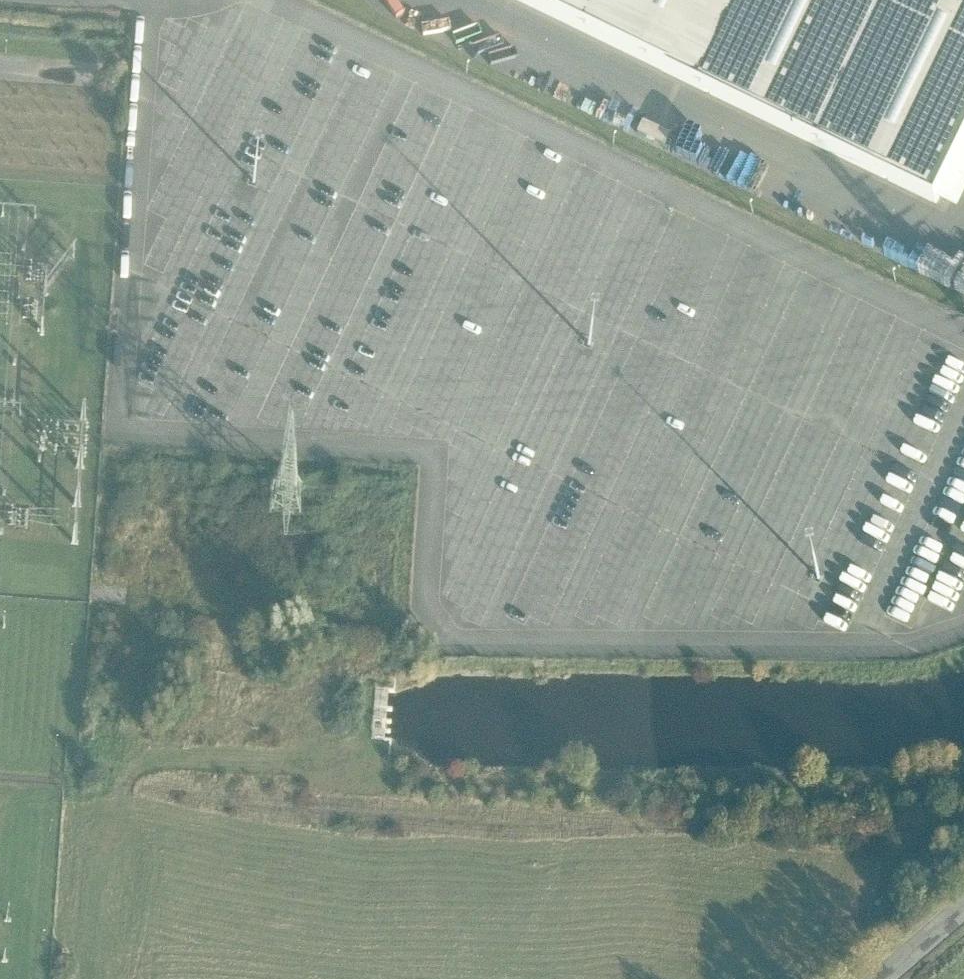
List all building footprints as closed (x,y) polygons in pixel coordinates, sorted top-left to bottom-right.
[(963,149),(963,0),(514,0),(937,204),(963,149)]
